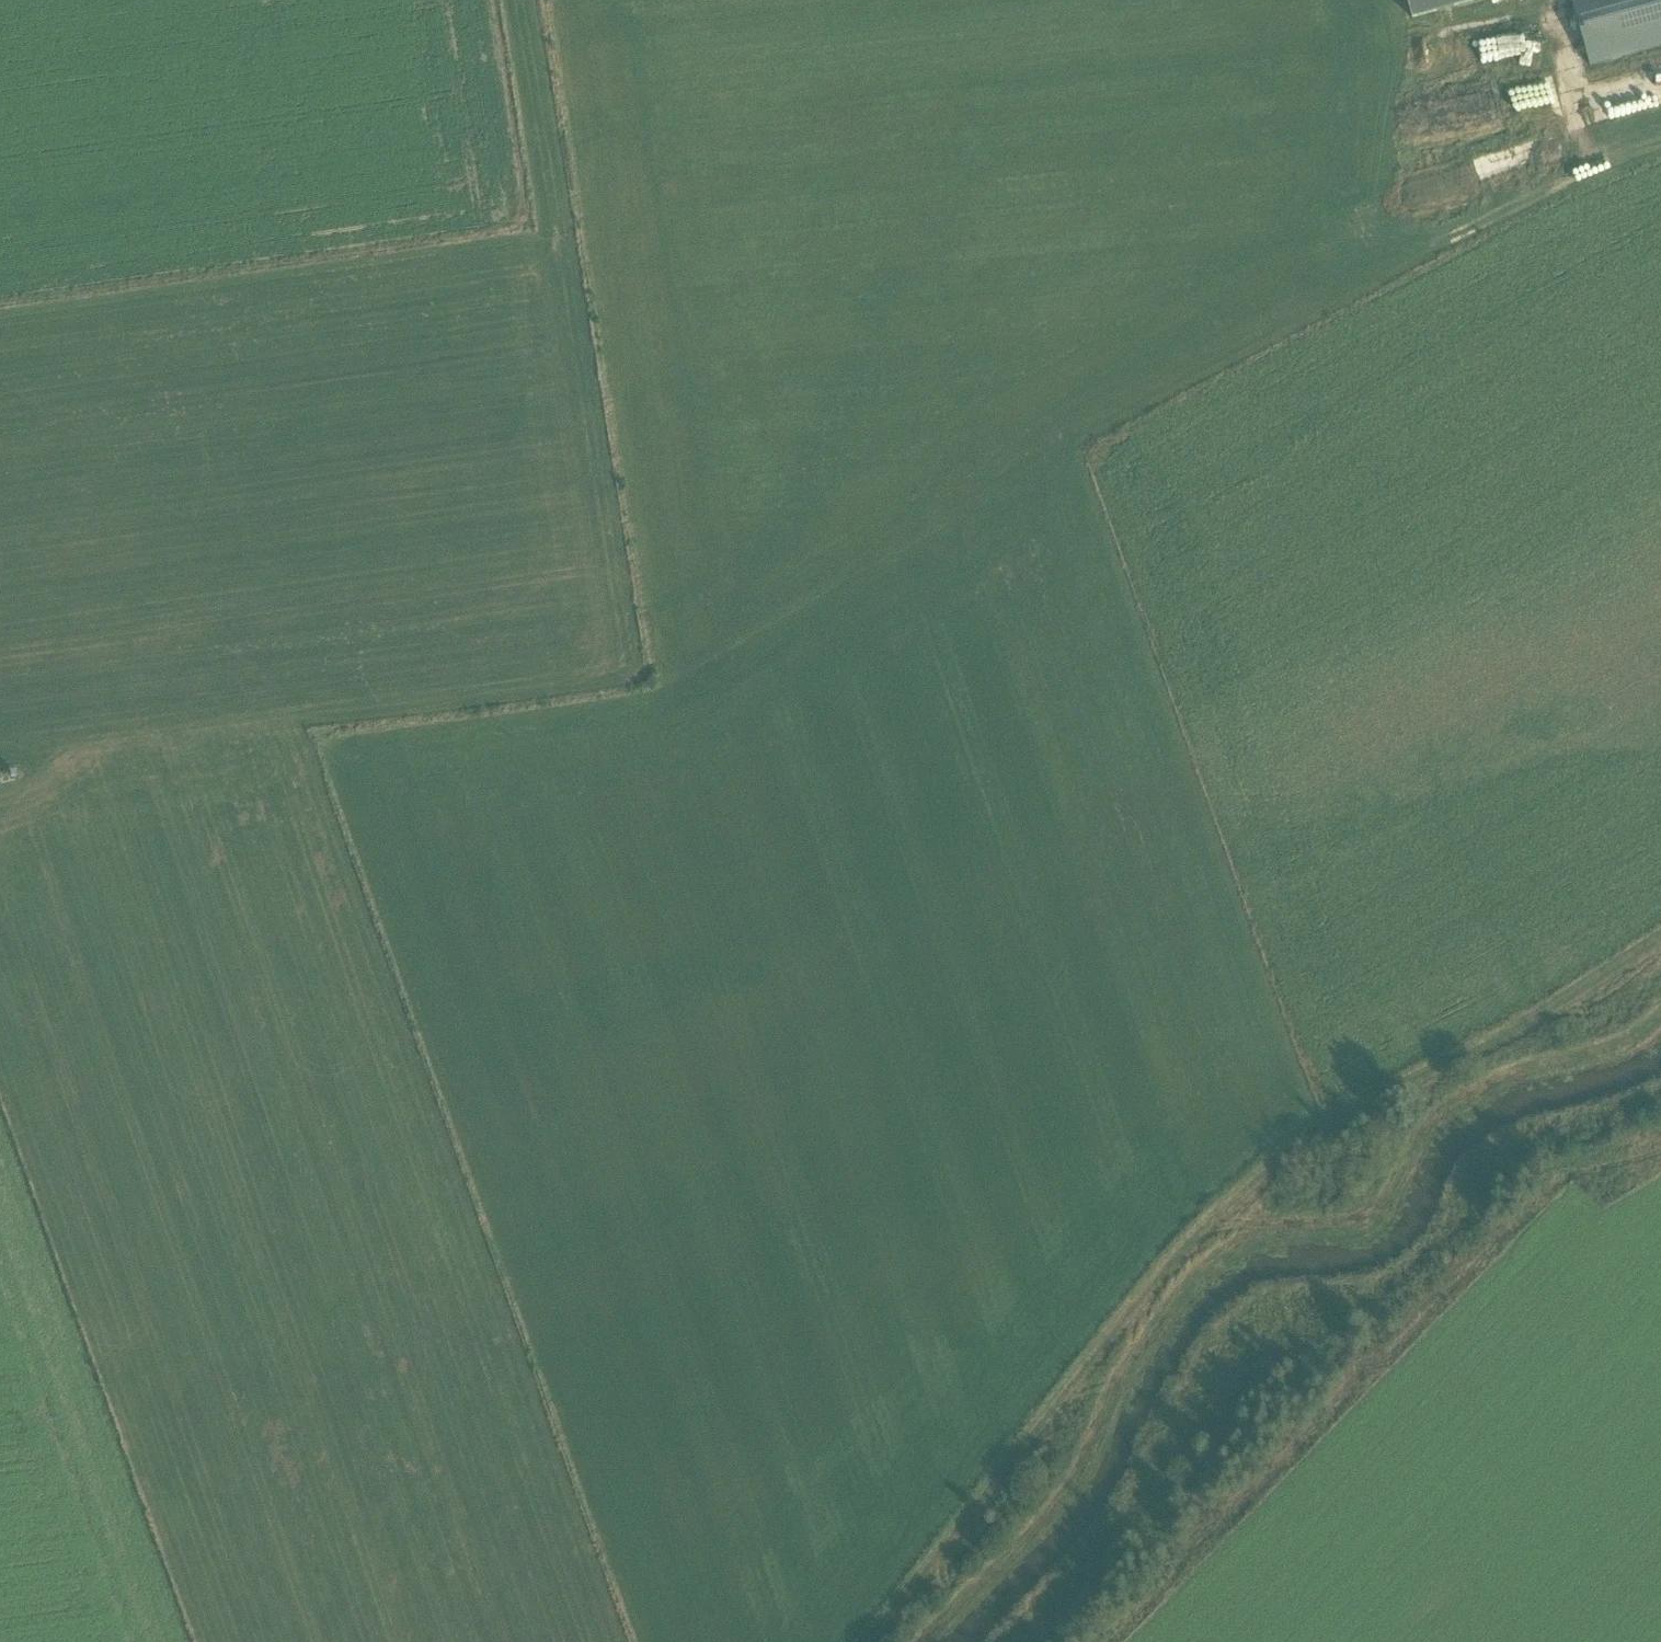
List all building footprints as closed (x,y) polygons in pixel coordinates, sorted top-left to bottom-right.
[(1412,18),(1478,0),(1407,0),(1412,18)] [(1660,47),(1660,0),(1577,0),(1572,1),(1590,66),(1660,47)]
